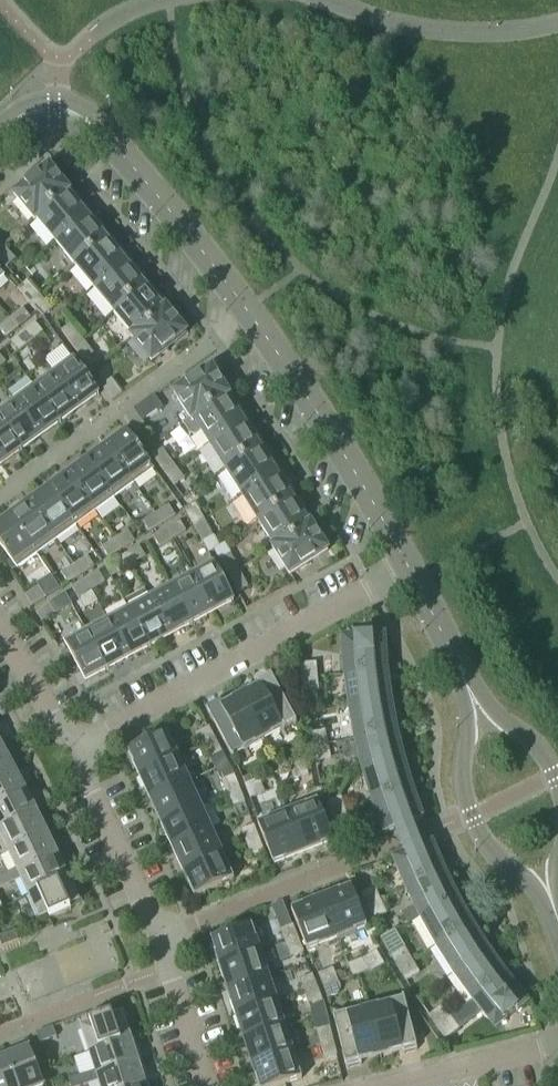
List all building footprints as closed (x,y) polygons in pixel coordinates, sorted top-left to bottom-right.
[(34,220),(68,191),(49,167),(14,196),(34,220)] [(86,217),(79,209),(84,205),(70,189),(68,191),(34,220),(34,221),(37,219),(56,242),(86,217)] [(75,266),(110,237),(97,221),(93,225),(86,217),(56,242),(75,266)] [(125,264),(119,256),(123,253),(110,237),(75,266),(94,289),(125,264)] [(3,246),(0,249),(0,261),(6,268),(15,260),(3,246)] [(114,313),(149,284),(136,268),(132,272),(125,264),(94,289),(114,313)] [(39,295),(27,282),(18,290),(30,303),(39,295)] [(133,336),(164,310),(158,303),(162,300),(149,284),(114,313),(133,336)] [(52,309),(39,295),(30,303),(43,317),(52,309)] [(18,328),(30,318),(22,309),(11,319),(18,328)] [(166,309),(164,310),(133,336),(131,337),(151,362),(186,333),(166,309)] [(18,328),(11,319),(0,327),(0,330),(6,337),(18,328)] [(30,342),(42,332),(35,323),(23,333),(30,342)] [(82,339),(71,324),(62,331),(72,346),(82,339)] [(19,352),(30,342),(23,333),(11,342),(19,352)] [(93,354),(82,339),(72,346),(83,361),(93,354)] [(99,394),(72,356),(52,371),(79,408),(99,394)] [(190,419),(231,394),(230,393),(228,395),(212,369),(174,393),(190,419)] [(79,408),(52,371),(32,385),(60,423),(79,408)] [(122,394),(111,380),(102,386),(112,401),(122,394)] [(60,423),(32,385),(13,399),(40,437),(60,423)] [(243,423),(237,414),(242,411),(231,394),(190,419),(183,424),(190,434),(194,435),(201,431),(209,444),(243,423)] [(142,421),(162,407),(153,395),(124,417),(134,431),(144,424),(142,421)] [(13,399),(0,408),(0,422),(21,451),(40,437),(13,399)] [(0,422),(0,463),(2,465),(21,451),(0,422)] [(226,470),(264,446),(253,429),(248,431),(243,423),(209,444),(226,470)] [(154,469),(126,432),(106,446),(134,484),(154,469)] [(134,484),(106,446),(87,460),(114,498),(134,484)] [(276,474),(270,466),(275,463),(264,446),(226,470),(242,496),(276,474)] [(175,466),(162,450),(153,457),(165,473),(175,466)] [(114,498),(87,460),(68,474),(95,512),(114,498)] [(184,479),(175,466),(165,473),(174,486),(184,479)] [(95,512),(68,474),(48,488),(76,526),(95,512)] [(296,497),(285,480),(281,483),(276,474),(242,496),(259,522),(296,497)] [(76,526),(48,488),(29,502),(56,540),(76,526)] [(308,525),(303,517),(307,514),(296,497),(259,522),(274,547),(311,525),(310,524),(308,525)] [(56,540),(29,502),(10,516),(37,554),(56,540)] [(204,520),(195,504),(185,509),(194,526),(204,520)] [(175,516),(168,506),(156,514),(163,524),(175,516)] [(163,524),(156,514),(143,522),(149,532),(163,524)] [(10,516),(0,523),(0,545),(17,569),(37,554),(10,516)] [(213,536),(204,520),(194,526),(202,542),(213,536)] [(186,531),(179,521),(166,529),(173,539),(186,531)] [(327,551),(319,538),(311,525),(274,547),(272,548),(289,575),(327,551)] [(160,547),(173,539),(166,529),(153,537),(160,547)] [(134,541),(128,531),(115,539),(121,550),(134,541)] [(121,550),(115,539),(102,548),(108,558),(121,550)] [(132,565),(145,557),(139,547),(125,555),(132,565)] [(239,570),(230,554),(220,560),(228,576),(239,570)] [(119,573),(132,565),(125,555),(113,563),(119,573)] [(94,567),(87,557),(74,565),(82,575),(94,567)] [(234,601),(212,560),(190,572),(212,613),(234,601)] [(82,575),(74,565),(62,573),(68,583),(82,575)] [(247,586),(239,570),(228,576),(237,592),(247,586)] [(105,582),(98,572),(85,580),(92,590),(105,582)] [(212,613),(190,572),(169,583),(191,624),(212,613)] [(92,590),(85,580),(72,588),(79,599),(92,590)] [(191,624),(169,583),(149,595),(170,636),(191,624)] [(45,598),(39,588),(25,596),(32,606),(45,598)] [(170,636),(149,595),(127,606),(149,647),(170,636)] [(55,614),(48,603),(35,612),(42,622),(55,614)] [(149,647),(127,606),(106,618),(128,658),(149,647)] [(128,658),(106,618),(85,629),(107,670),(128,658)] [(107,670),(85,629),(63,641),(85,682),(107,670)] [(382,644),(379,640),(375,638),(371,636),(370,638),(356,636),(342,638),(343,659),(344,675),(387,670),(386,656),(386,651),(384,647),(382,644)] [(317,677),(316,663),(301,665),(302,679),(317,677)] [(391,700),(389,680),(387,670),(344,675),(348,707),(391,700)] [(296,723),(271,676),(257,683),(259,686),(240,696),(264,739),(294,723),(295,724),(296,723)] [(318,691),(317,677),(302,679),(303,693),(318,691)] [(264,739),(240,696),(222,706),(220,703),(207,710),(232,758),(234,757),(233,756),(264,739)] [(397,730),(391,700),(348,707),(354,739),(397,730)] [(215,740),(209,728),(197,734),(204,746),(215,740)] [(404,760),(399,739),(397,730),(354,739),(362,771),(404,760)] [(327,745),(325,731),(310,734),(313,748),(327,745)] [(178,758),(167,733),(127,751),(139,776),(178,758)] [(222,753),(215,740),(204,746),(210,758),(222,753)] [(16,766),(9,753),(6,755),(3,748),(5,746),(4,745),(0,747),(0,775),(16,766)] [(330,758),(327,745),(313,748),(315,761),(330,758)] [(189,782),(178,758),(139,776),(150,800),(189,782)] [(413,789),(410,780),(404,760),(362,771),(371,802),(413,789)] [(308,775),(304,762),(290,765),(293,779),(308,775)] [(27,788),(20,775),(18,776),(15,769),(17,768),(16,766),(0,775),(0,802),(27,788)] [(239,789),(234,776),(222,781),(227,794),(239,789)] [(264,792),(259,779),(245,785),(250,798),(264,792)] [(200,806),(189,782),(150,800),(161,824),(200,806)] [(32,797),(30,798),(26,791),(28,790),(27,788),(0,802),(0,830),(39,810),(32,797)] [(244,802),(239,789),(227,794),(232,807),(244,802)] [(423,818),(416,797),(413,789),(371,802),(382,834),(394,829),(399,841),(416,835),(411,822),(423,818)] [(345,811),(341,797),(326,802),(331,816),(345,811)] [(333,841),(319,805),(317,801),(287,812),(303,853),(333,841)] [(211,830),(200,806),(161,824),(172,848),(211,830)] [(43,819),(41,820),(37,813),(39,812),(39,810),(0,830),(0,836),(1,835),(9,852),(50,832),(43,819)] [(349,824),(345,811),(331,816),(335,829),(349,824)] [(303,853),(287,812),(258,824),(273,864),(303,853)] [(259,839),(253,826),(241,830),(247,843),(259,839)] [(223,855),(214,836),(211,830),(172,848),(183,873),(223,855)] [(60,854),(54,841),(51,842),(48,835),(50,834),(50,832),(9,852),(17,868),(20,873),(60,854)] [(441,862),(433,842),(421,847),(416,835),(399,841),(404,854),(392,858),(405,889),(445,871),(441,862)] [(252,856),(264,852),(259,839),(247,843),(252,856)] [(72,880),(64,863),(62,864),(59,857),(61,856),(60,854),(20,873),(17,868),(4,875),(8,885),(22,878),(31,898),(72,880)] [(234,879),(223,855),(183,873),(194,897),(234,879)] [(458,898),(449,879),(445,871),(405,889),(419,918),(458,898)] [(4,875),(0,877),(0,888),(8,885),(4,875)] [(69,905),(80,899),(72,880),(31,898),(40,918),(47,914),(49,919),(71,910),(69,905)] [(367,927),(351,886),(321,898),(322,901),(337,939),(367,927)] [(380,900),(375,888),(361,894),(366,907),(380,900)] [(337,939),(322,901),(321,898),(291,910),(307,950),(337,939)] [(473,925),(468,916),(458,898),(419,918),(435,947),(473,925)] [(386,913),(380,900),(366,907),(372,919),(386,913)] [(489,950),(478,933),(473,925),(435,947),(453,975),(489,950)] [(260,951),(252,926),(210,939),(219,965),(260,951)] [(298,939),(293,926),(281,930),(286,943),(298,939)] [(15,930),(0,936),(0,943),(2,947),(19,940),(15,930)] [(303,952),(298,939),(286,943),(291,956),(303,952)] [(412,961),(405,949),(392,957),(399,969),(412,961)] [(472,1001),(506,975),(501,967),(489,950),(453,975),(472,1001)] [(269,977),(260,951),(219,965),(227,990),(269,977)] [(383,964),(376,952),(363,959),(370,972),(383,964)] [(419,973),(412,961),(399,969),(406,981),(419,973)] [(338,982),(332,969),(319,974),(323,986),(338,982)] [(317,988),(312,975),(300,980),(305,993),(317,988)] [(518,990),(516,986),(506,975),(472,1001),(481,1014),(485,1017),(488,1019),(492,1021),(497,1022),(501,1021),(506,1020),(505,1019),(516,1011),(517,1011),(519,1007),(520,1003),(520,999),(519,994),(518,990)] [(277,1002),(269,977),(227,990),(235,1016),(277,1002)] [(337,994),(340,988),(338,982),(323,986),(328,997),(337,994)] [(322,1001),(319,993),(317,988),(305,993),(310,1006),(322,1001)] [(417,1050),(404,997),(402,998),(402,999),(369,1008),(381,1056),(401,1051),(402,1054),(417,1050)] [(285,1027),(277,1002),(235,1016),(244,1041),(285,1027)] [(450,1018),(441,1007),(429,1016),(438,1027),(450,1018)] [(381,1056),(369,1008),(335,1017),(335,1015),(333,1016),(346,1068),(361,1064),(360,1061),(381,1056)] [(133,1038),(125,1015),(113,1019),(111,1014),(89,1022),(90,1027),(83,1029),(91,1053),(133,1038)] [(458,1029),(450,1018),(438,1027),(446,1038),(458,1029)] [(56,1037),(53,1027),(36,1033),(40,1043),(56,1037)] [(293,1052),(285,1027),(244,1041),(252,1066),(293,1052)] [(333,1041),(329,1027),(317,1030),(320,1044),(333,1041)] [(138,1061),(136,1053),(138,1053),(133,1038),(91,1053),(97,1070),(83,1075),(86,1085),(100,1081),(98,1075),(141,1062),(140,1060),(138,1061)] [(336,1054),(333,1041),(320,1044),(324,1057),(336,1054)] [(29,1048),(6,1057),(17,1085),(44,1085),(29,1048)] [(293,1052),(252,1066),(258,1085),(279,1085),(302,1079),(293,1052)] [(6,1057),(0,1059),(0,1085),(17,1085),(6,1057)] [(143,1077),(145,1076),(141,1062),(98,1075),(100,1081),(102,1085),(146,1085),(148,1085),(148,1084),(145,1084),(143,1077)] [(83,1075),(68,1079),(70,1085),(83,1085),(86,1085),(83,1075)]
